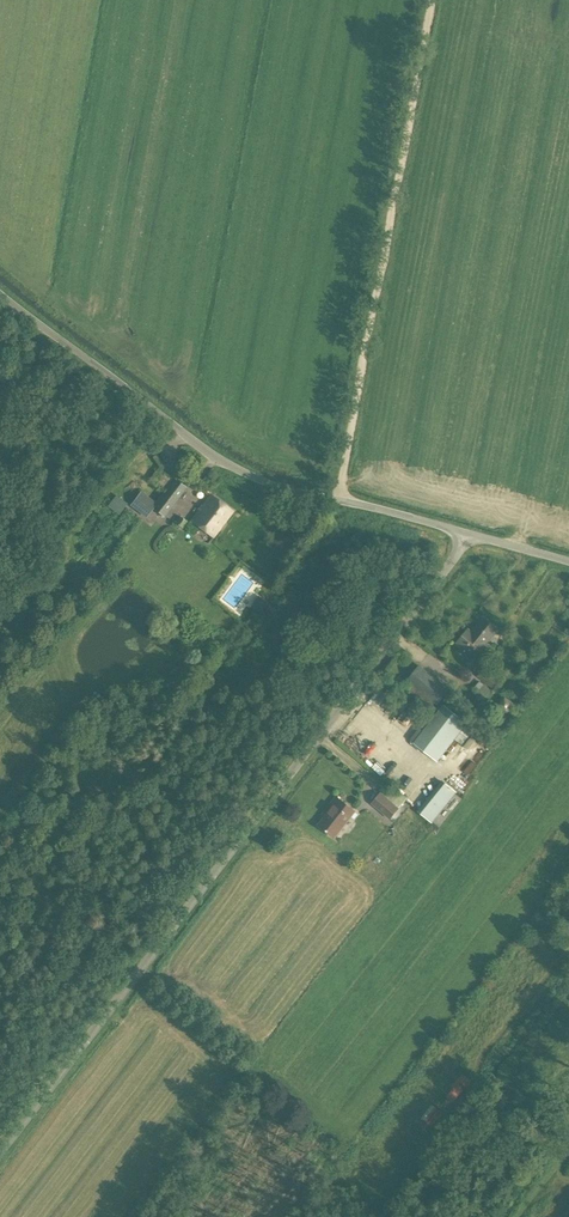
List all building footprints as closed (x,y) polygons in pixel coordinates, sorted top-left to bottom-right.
[(174,480),(157,503),(141,491),(130,505),(146,518),(153,508),(164,516),(185,488),(174,480)] [(214,537),(232,511),(211,495),(192,521),(214,537)] [(182,528),(187,521),(180,516),(175,523),(182,528)] [(486,643),(497,629),(483,618),(472,631),(469,628),(457,643),(478,659),(489,646),(486,643)] [(437,704),(449,689),(419,666),(408,680),(437,704)] [(499,680),(484,668),(478,676),(493,687),(499,680)] [(474,688),(478,690),(475,693),(479,696),(481,693),(485,696),(491,690),(479,681),(474,688)] [(438,761),(455,738),(463,745),(475,729),(444,705),(415,743),(438,761)] [(445,783),(421,814),(431,822),(456,792),(445,783)] [(390,819),(399,809),(380,793),(372,803),(390,819)] [(335,838),(356,811),(337,796),(331,804),(334,806),(319,825),(335,838)]
